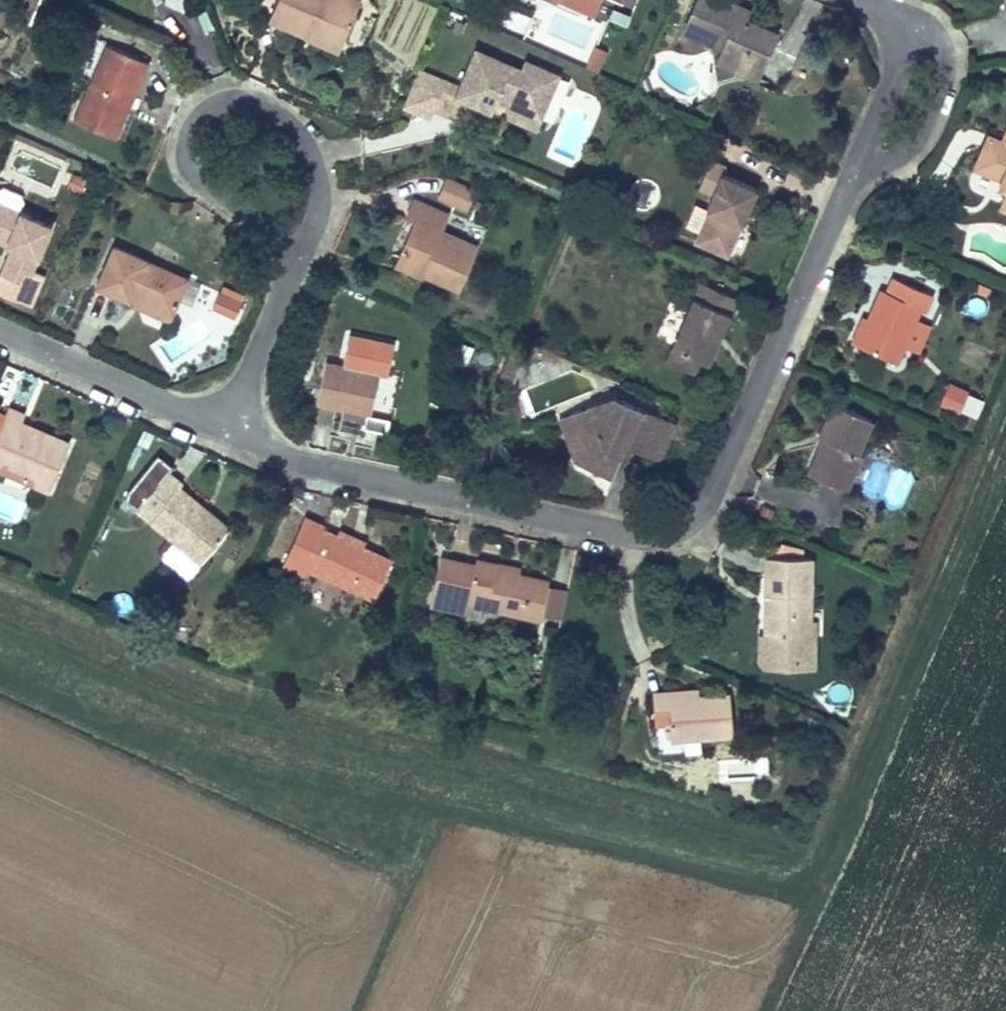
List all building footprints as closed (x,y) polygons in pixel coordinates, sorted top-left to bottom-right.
[(267,15),(303,31),(308,23),(343,38),(360,0),(359,0),(274,0),(267,15)] [(744,51),(763,60),(777,26),(747,14),(732,7),(736,0),(698,0),(686,27),(724,43),(722,49),(741,59),(744,51)] [(732,7),(747,14),(751,4),(741,0),(736,0),(732,7)] [(303,31),(339,48),(343,38),(308,23),(303,31)] [(130,93),(137,96),(152,62),(110,43),(75,117),(112,134),(130,93)] [(503,87),(512,91),(513,96),(545,110),(562,70),(529,56),(525,65),(478,45),(462,81),(458,89),(480,99),(494,105),(503,87)] [(599,71),(606,51),(594,46),(586,66),(599,71)] [(722,49),(716,61),(755,77),(763,60),(744,51),(741,59),(722,49)] [(438,104),(449,76),(422,64),(406,100),(434,112),(438,104)] [(471,118),(480,99),(458,89),(462,81),(449,76),(438,104),(471,118)] [(112,134),(120,137),(137,96),(130,93),(112,134)] [(514,108),(541,119),(545,110),(513,96),(514,108)] [(992,126),(977,159),(1004,172),(1002,177),(1005,179),(1005,133),(992,126)] [(746,203),(751,205),(760,183),(726,168),(728,163),(714,157),(703,183),(717,189),(711,202),(714,203),(700,236),(733,250),(747,217),(740,214),(746,203)] [(451,174),(442,192),(467,204),(476,185),(451,174)] [(418,216),(401,253),(428,265),(426,268),(462,284),(480,243),(443,227),(451,211),(417,196),(409,212),(418,216)] [(740,214),(747,217),(751,205),(746,203),(740,214)] [(6,245),(11,248),(0,272),(0,274),(25,287),(53,228),(0,204),(0,234),(9,239),(6,245)] [(6,245),(9,239),(0,234),(0,242),(6,245)] [(99,284),(132,299),(135,294),(177,313),(193,277),(117,244),(99,284)] [(398,260),(424,273),(426,268),(428,265),(401,253),(398,260)] [(888,287),(882,284),(870,309),(858,339),(897,358),(921,305),(926,307),(934,288),(896,271),(888,287)] [(740,293),(705,277),(675,343),(703,355),(710,359),(740,293)] [(239,315),(243,298),(219,292),(215,310),(239,315)] [(177,313),(135,294),(132,299),(131,302),(173,322),(177,313)] [(854,337),(858,339),(870,309),(866,308),(854,337)] [(696,369),(703,355),(675,343),(668,357),(696,369)] [(328,359),(319,402),(374,414),(384,372),(328,359)] [(948,382),(940,398),(960,408),(968,392),(948,382)] [(594,452),(610,444),(628,451),(632,442),(665,456),(682,419),(618,392),(564,413),(576,445),(594,452)] [(961,411),(976,417),(983,399),(968,394),(961,411)] [(831,398),(816,431),(822,434),(830,438),(813,475),(843,488),(859,451),(854,449),(869,415),(831,398)] [(48,488),(69,437),(4,411),(0,421),(0,468),(48,488)] [(822,434),(805,471),(813,475),(830,438),(822,434)] [(583,458),(619,472),(628,451),(610,444),(594,452),(583,458)] [(205,562),(230,534),(205,513),(208,509),(183,488),(186,484),(169,472),(147,498),(162,510),(154,519),(205,562)] [(147,498),(139,507),(154,519),(162,510),(147,498)] [(205,513),(230,534),(233,530),(208,509),(205,513)] [(377,597),(395,559),(365,544),(342,533),(324,524),(326,521),(307,512),(288,549),(308,559),(306,562),(322,570),(345,581),(377,597)] [(345,527),(342,533),(365,544),(368,538),(345,527)] [(306,562),(308,559),(288,549),(282,561),(302,571),(306,562)] [(773,589),(772,631),(763,631),(750,630),(749,658),(763,668),(793,668),(794,633),(811,633),(811,622),(813,553),(765,551),(764,589),(773,589)] [(493,586),(490,603),(518,610),(543,616),(552,578),(522,573),(498,568),(500,561),(480,557),(475,582),(493,586)] [(500,561),(498,568),(522,573),(524,567),(500,561)] [(336,598),(345,581),(322,570),(314,586),(336,598)] [(764,589),(763,631),(772,631),(773,589),(764,589)] [(516,621),(518,610),(490,603),(486,615),(516,621)] [(818,622),(811,622),(811,633),(794,633),(793,668),(816,668),(818,622)] [(667,693),(666,689),(666,687),(651,688),(653,721),(667,720),(669,738),(734,733),(731,689),(698,691),(667,693)] [(653,721),(654,739),(669,738),(667,720),(653,721)]
